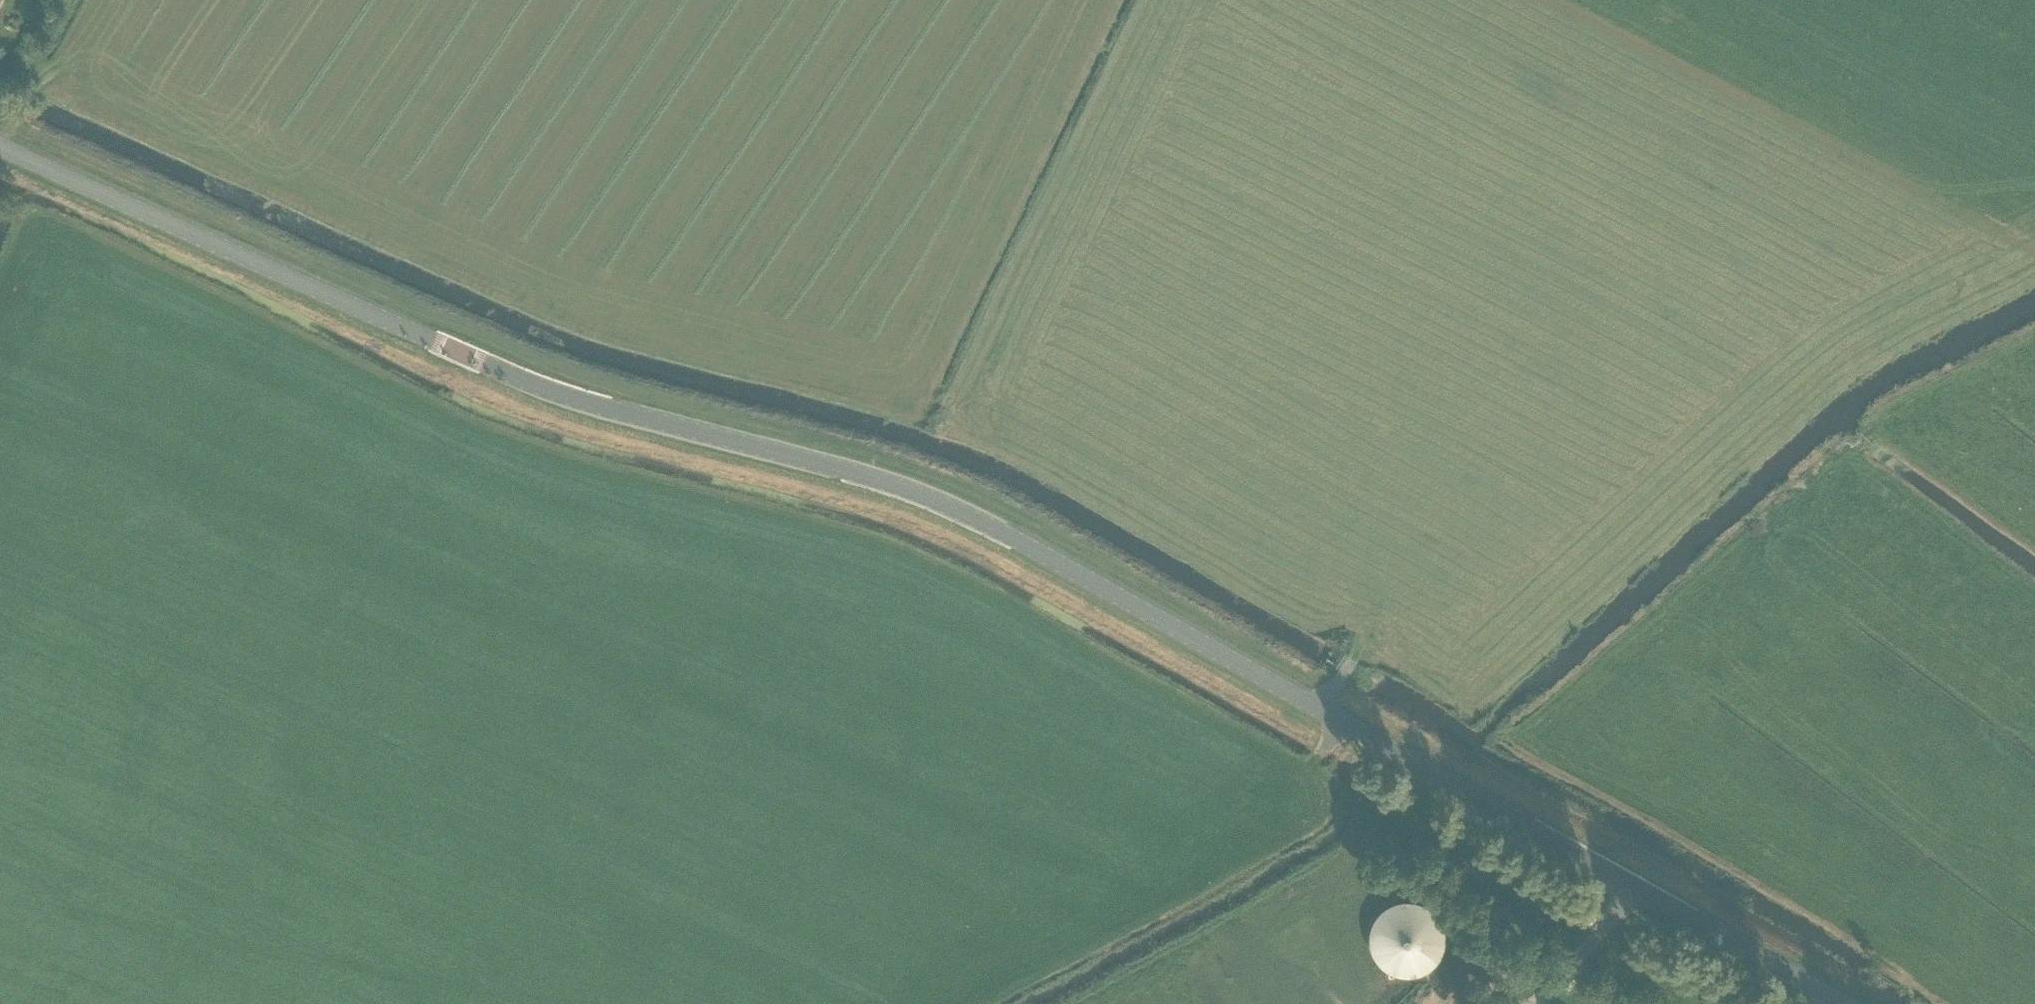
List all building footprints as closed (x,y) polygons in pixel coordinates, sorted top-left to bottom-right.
[(1445,945),(1446,938),(1445,930),(1443,923),(1439,917),(1435,911),(1429,906),(1422,903),(1415,900),(1408,900),(1400,900),(1393,903),(1386,906),(1380,911),(1376,917),(1372,923),(1370,930),(1369,938),(1370,945),(1372,953),(1376,959),(1380,965),(1386,970),(1393,973),(1400,976),(1408,976),(1415,976),(1422,973),(1429,970),(1435,965),(1439,959),(1443,953),(1445,945)] [(1523,987),(1531,980),(1523,970),(1515,978),(1523,987)]
